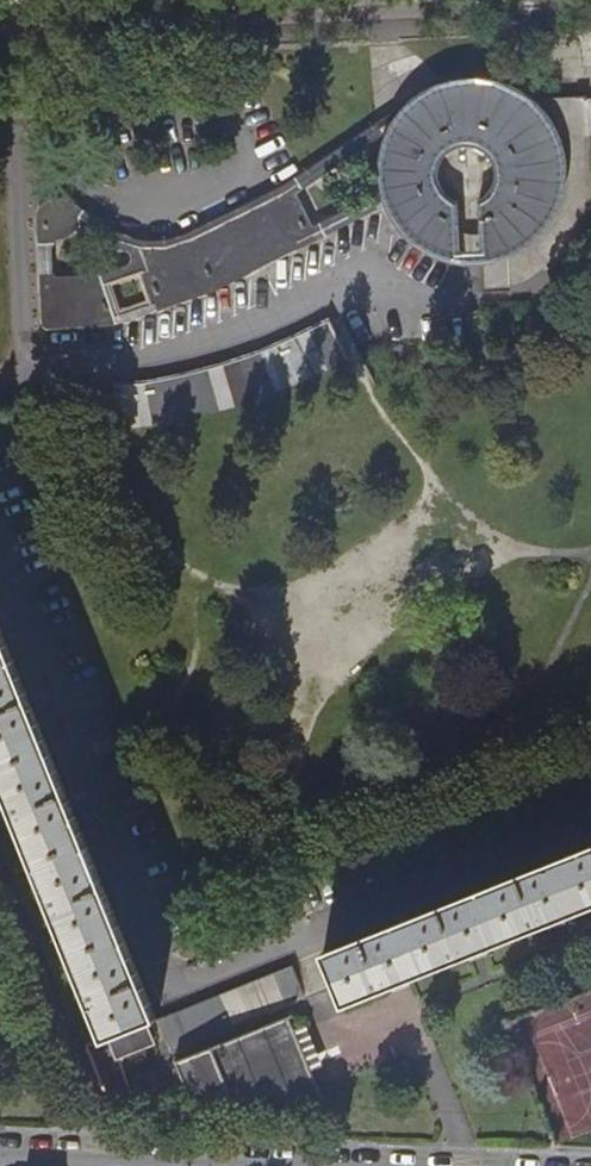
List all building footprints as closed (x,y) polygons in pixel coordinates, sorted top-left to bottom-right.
[(484,288),(511,286),(508,235),(514,231),(524,221),(532,210),(538,198),(542,185),(543,171),(542,158),(538,145),(533,132),(525,121),(515,112),(504,104),(491,99),(478,96),(464,95),(451,97),(437,101),(425,107),(415,116),(406,126),(399,138),(394,151),(391,164),(391,178),(394,191),(398,204),(405,215),(414,226),(425,234),(437,241),(450,245),(463,247),(477,247),(481,246),(484,288)] [(64,234),(71,228),(74,219),(71,210),(64,205),(54,205),(47,210),(44,219),(45,242),(51,243),(54,234),(64,234)] [(207,250),(144,271),(162,303),(221,285),(313,237),(299,205),(207,250)] [(100,286),(47,289),(49,324),(113,320),(100,286)] [(177,375),(114,383),(120,429),(142,426),(177,421),(239,408),(298,386),(330,370),(350,360),(330,319),(296,336),(240,358),(177,375)] [(111,1040),(146,1026),(157,1022),(0,628),(0,777),(18,821),(24,838),(55,914),(58,923),(62,932),(92,1009),(95,1017),(106,1042),(111,1040)] [(324,955),(344,1007),(392,988),(409,982),(471,957),(485,951),(549,926),(564,920),(590,909),(590,849),(324,955)] [(293,968),(157,1022),(170,1054),(305,1000),(293,968)] [(305,1033),(297,1014),(289,1018),(297,1036),(305,1033)] [(289,1018),(169,1065),(175,1079),(176,1083),(180,1081),(192,1112),(330,1117),(311,1075),(320,1071),(322,1070),(313,1050),(305,1033),(297,1036),(289,1018)] [(146,1026),(111,1040),(119,1059),(154,1045),(146,1026)] [(313,1050),(322,1070),(326,1067),(311,1030),(305,1033),(313,1050)] [(311,1075),(330,1117),(338,1118),(325,1083),(320,1071),(311,1075)]
